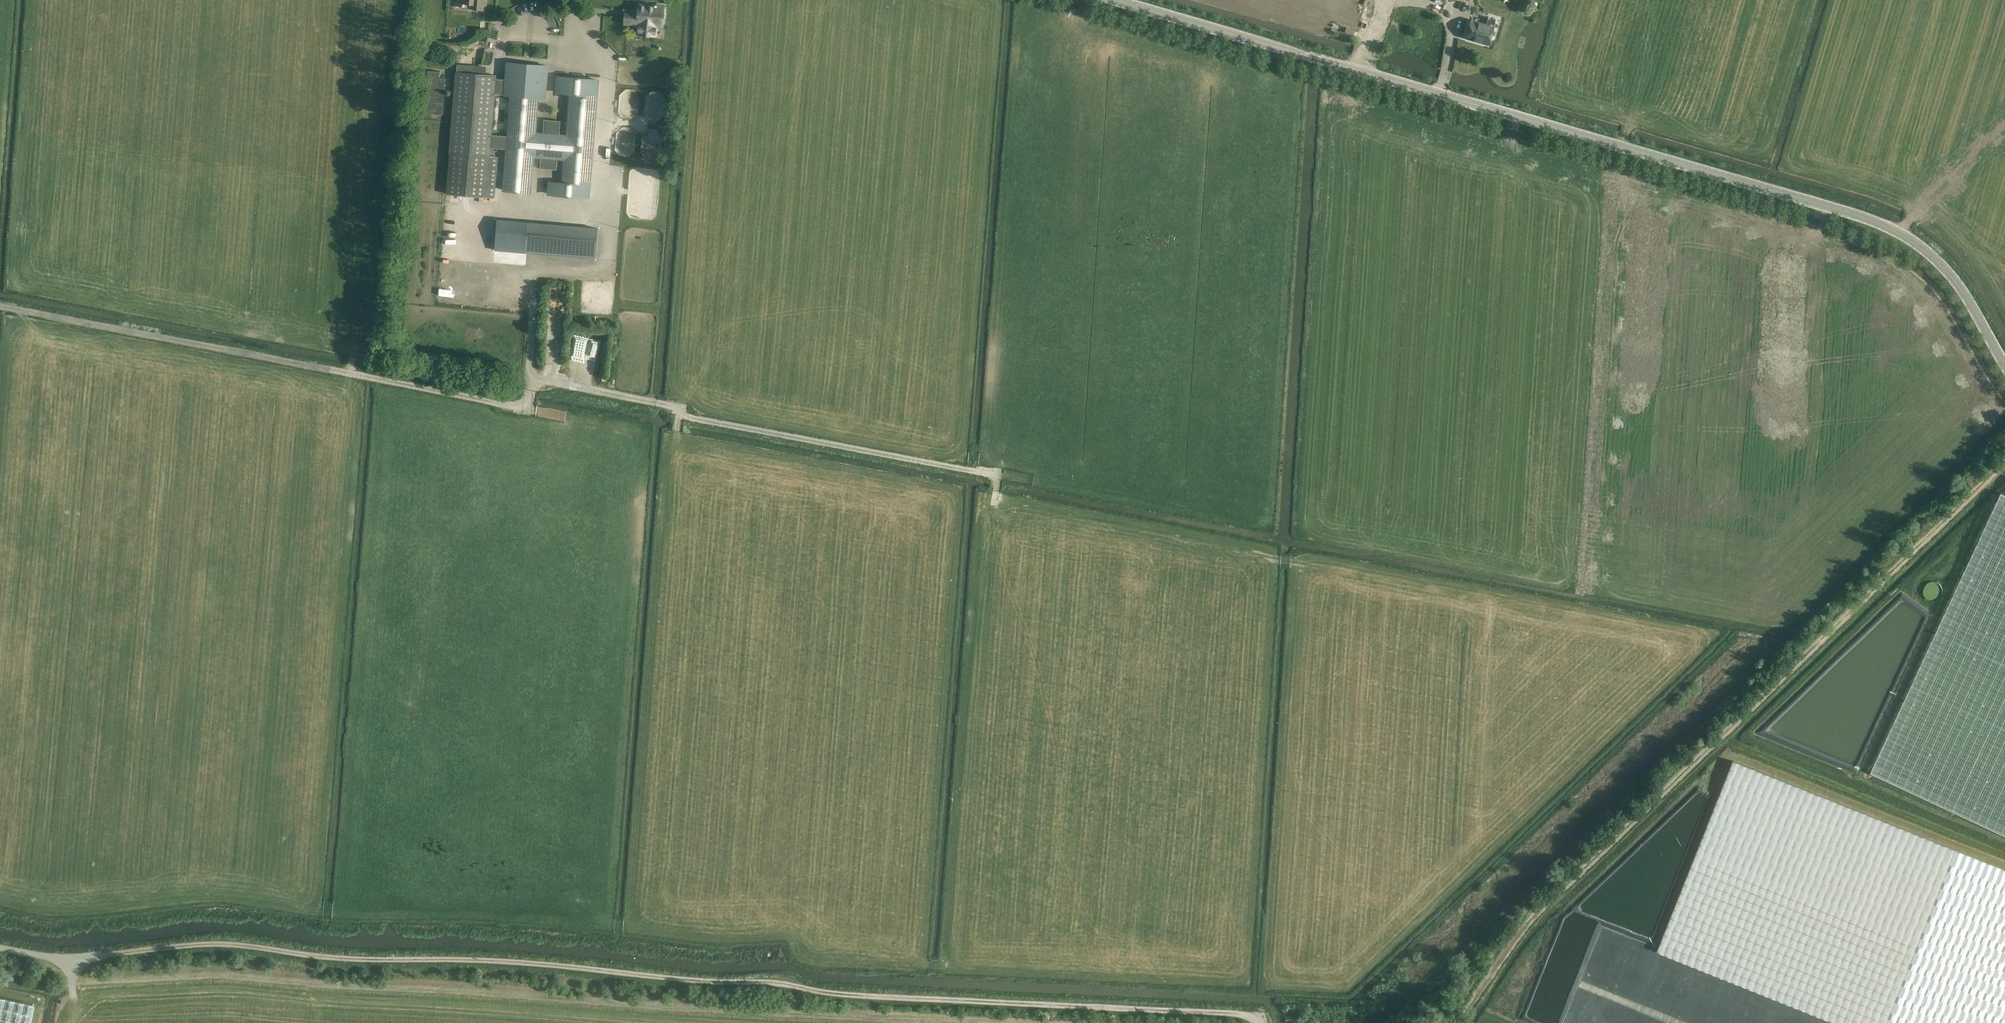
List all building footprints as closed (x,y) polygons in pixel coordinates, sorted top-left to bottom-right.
[(483,10),(484,0),(462,0),(462,4),(469,4),(469,10),(483,10)] [(630,24),(639,25),(638,34),(656,35),(657,26),(663,27),(664,7),(658,6),(658,5),(655,5),(655,6),(640,5),(639,17),(631,16),(630,24)] [(1466,37),(1488,44),(1493,27),(1496,19),(1488,17),(1486,25),(1471,21),(1466,37)] [(490,156),(491,148),(492,134),(495,93),(496,79),(497,76),(485,75),(486,66),(457,64),(456,73),(455,72),(445,193),(495,198),(498,157),(490,156)] [(492,134),(491,148),(508,149),(505,190),(530,192),(533,156),(541,157),(540,168),(557,170),(558,158),(566,159),(564,183),(550,182),(549,194),(589,197),(599,80),(559,77),(558,92),(572,93),(568,136),(560,135),(561,121),(545,119),(543,134),(535,133),(538,97),(545,98),(548,71),(508,67),(507,79),(496,79),(495,93),(513,95),(509,135),(492,134)] [(440,71),(428,70),(424,113),(443,115),(446,78),(440,77),(440,71)] [(525,252),(595,258),(597,228),(527,223),(525,252)] [(576,335),(572,358),(581,360),(583,353),(593,355),(595,339),(576,335)] [(2004,836),(2004,495),(2001,494),(1871,774),(2004,836)] [(1837,1022),(2004,1022),(2004,869),(1957,849),(1733,760),(1657,951),(1837,1022)] [(27,1003),(0,997),(0,1022),(23,1022),(27,1003)]
